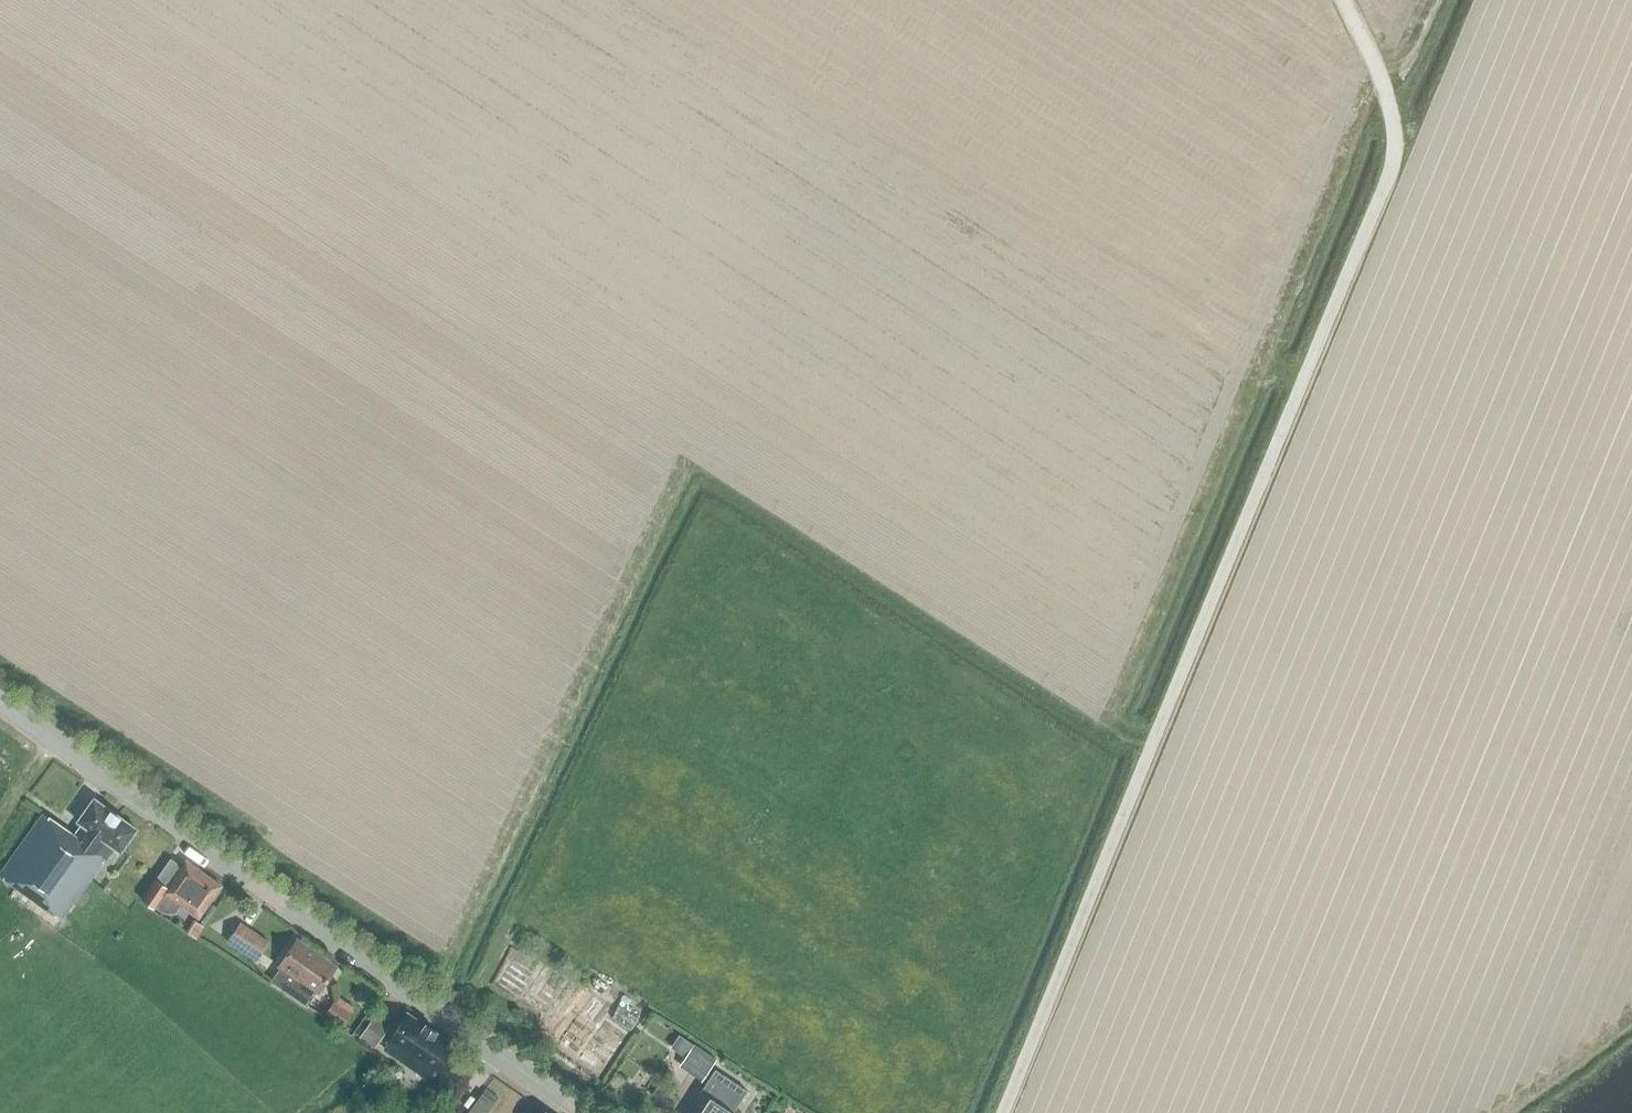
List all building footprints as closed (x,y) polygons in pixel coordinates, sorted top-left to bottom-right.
[(135,829),(93,798),(76,821),(81,825),(73,836),(68,832),(59,826),(58,827),(41,815),(0,872),(0,876),(55,916),(62,920),(103,863),(101,862),(103,859),(105,860),(114,848),(119,852),(135,829)] [(197,917),(219,886),(184,861),(166,887),(157,881),(141,903),(155,912),(156,910),(163,915),(176,916),(182,907),(197,917)] [(193,920),(185,932),(195,939),(203,927),(193,920)] [(269,942),(240,923),(227,943),(256,962),(269,942)] [(296,939),(277,967),(279,968),(270,981),(307,1006),(335,965),(296,939)] [(333,1001),(324,1014),(341,1027),(347,1020),(350,1022),(358,1012),(340,999),(336,1003),(333,1001)] [(406,1015),(389,1041),(383,1049),(426,1079),(450,1045),(406,1015)] [(374,1016),(359,1039),(374,1049),(389,1026),(374,1016)] [(700,1082),(716,1059),(693,1044),(678,1066),(700,1082)] [(746,1091),(714,1070),(700,1091),(704,1094),(691,1112),(732,1112),(746,1091)] [(472,1106),(482,1112),(487,1112),(494,1103),(481,1093),(472,1106)]
